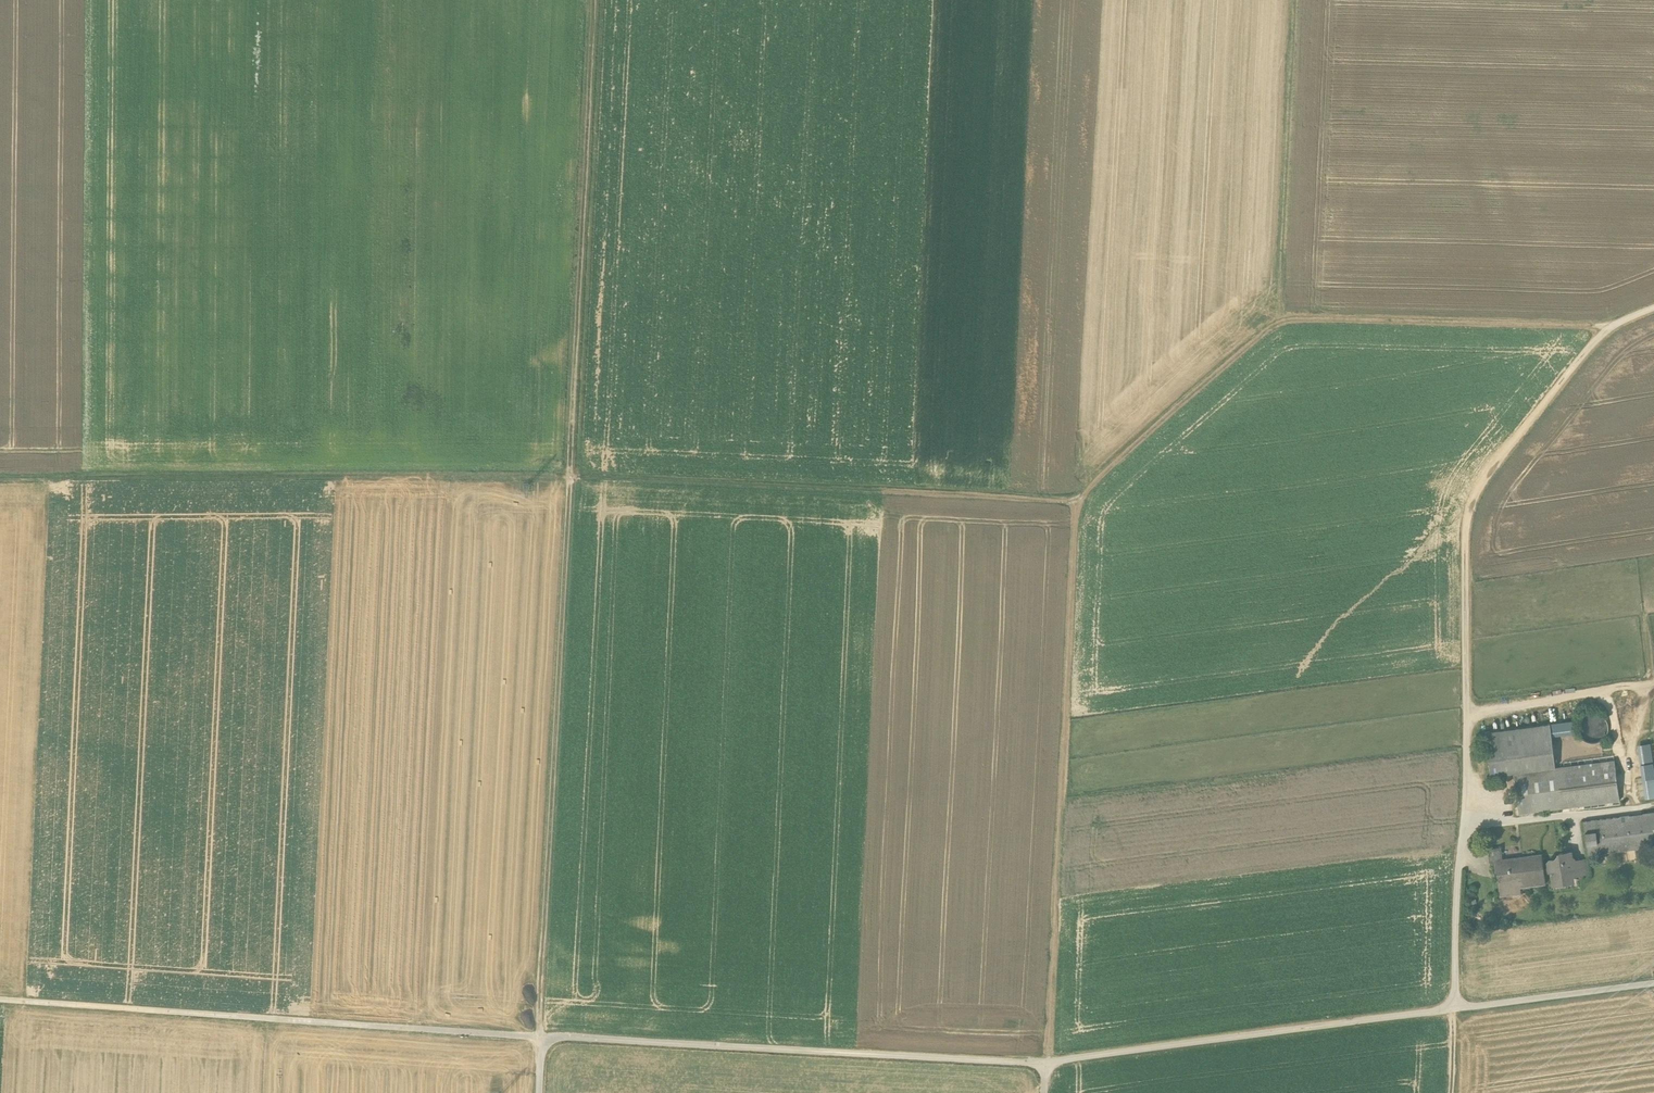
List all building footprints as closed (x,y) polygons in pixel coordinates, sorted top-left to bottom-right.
[(1551,737),(1573,735),(1571,724),(1550,726),(1551,737)] [(1514,774),(1555,769),(1551,737),(1550,726),(1486,735),(1492,777),(1514,774)] [(1650,745),(1638,747),(1646,799),(1653,798),(1653,771),(1650,745)] [(1614,761),(1555,769),(1514,774),(1520,815),(1620,802),(1614,761)] [(1584,822),(1588,855),(1653,847),(1653,814),(1584,822)] [(1496,860),(1502,860),(1501,849),(1489,850),(1490,862),(1497,862),(1496,860)] [(1588,875),(1585,860),(1575,861),(1575,859),(1572,857),(1572,852),(1558,854),(1558,856),(1555,859),(1550,859),(1547,863),(1548,873),(1551,873),(1552,886),(1575,883),(1574,877),(1588,875)] [(1545,884),(1542,856),(1502,860),(1496,860),(1497,862),(1500,896),(1521,894),(1520,887),(1545,884)]
